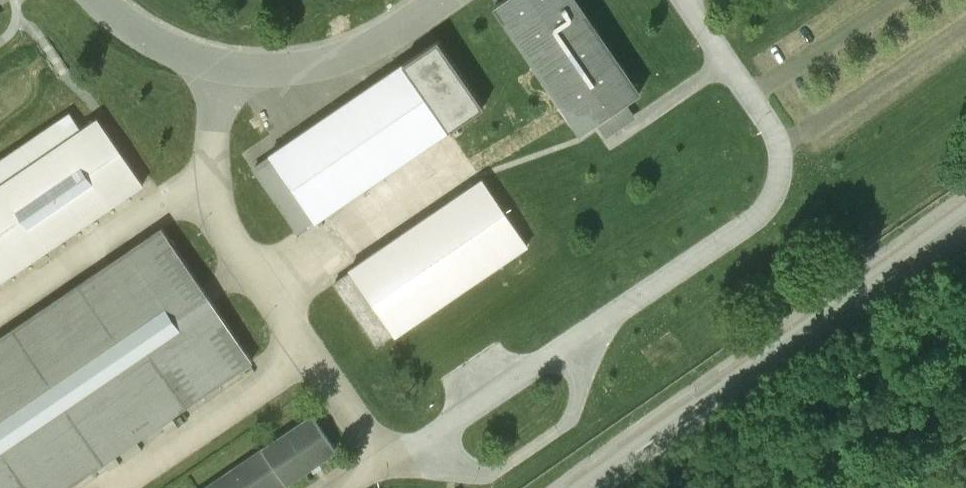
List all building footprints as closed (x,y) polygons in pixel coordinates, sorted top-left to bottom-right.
[(574,0),(507,0),(497,7),(583,133),(598,123),(607,136),(634,118),(625,105),(639,95),(574,0)] [(449,130),(404,65),(270,155),(271,157),(255,168),(297,231),(314,220),(315,221),(449,130)] [(143,184),(98,118),(82,129),(71,113),(0,162),(0,281),(143,184)] [(527,246),(482,180),(350,271),(351,273),(334,284),(377,346),(393,335),(395,337),(527,246)] [(161,230),(0,340),(0,487),(67,487),(253,362),(161,230)] [(313,417),(209,487),(282,487),(336,451),(313,417)]
